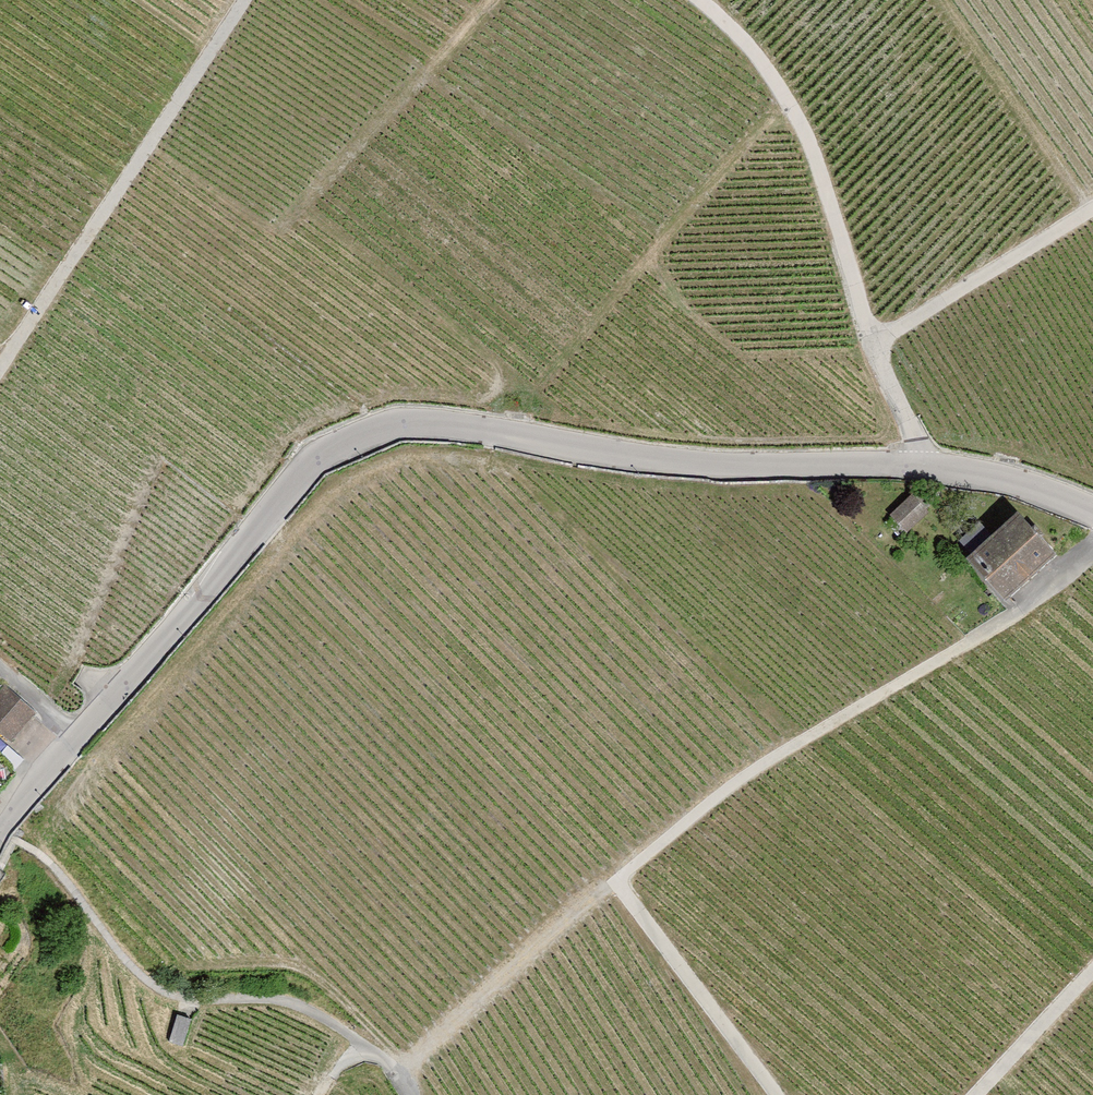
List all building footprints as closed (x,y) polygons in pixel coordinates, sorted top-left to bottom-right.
[(890,515),(906,532),(929,511),(913,494),(890,515)] [(1025,508),(972,556),(1012,600),(1065,552),(1025,508)] [(0,696),(0,733),(12,743),(37,714),(7,688),(0,696)]
